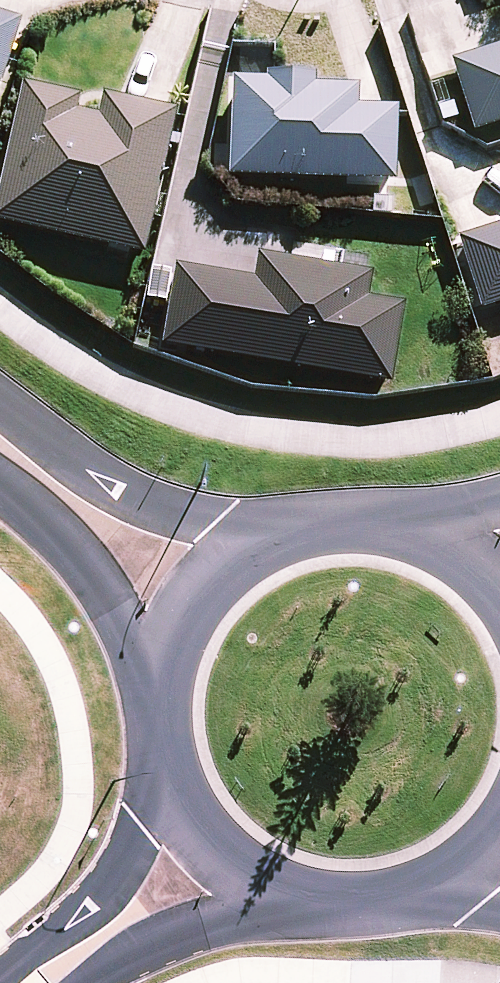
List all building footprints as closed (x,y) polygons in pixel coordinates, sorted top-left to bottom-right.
[(1,91),(20,28),(0,22),(0,91),(1,91)] [(455,57),(475,126),(499,119),(499,44),(455,57)] [(352,104),(353,71),(278,69),(239,68),(236,170),(394,174),(396,106),(352,104)] [(143,262),(176,117),(103,101),(97,123),(76,118),(79,103),(22,90),(0,186),(0,230),(143,262)] [(461,236),(483,303),(499,297),(499,223),(461,236)] [(368,268),(264,250),(259,276),(183,263),(170,339),(392,376),(404,300),(363,293),(368,268)]
